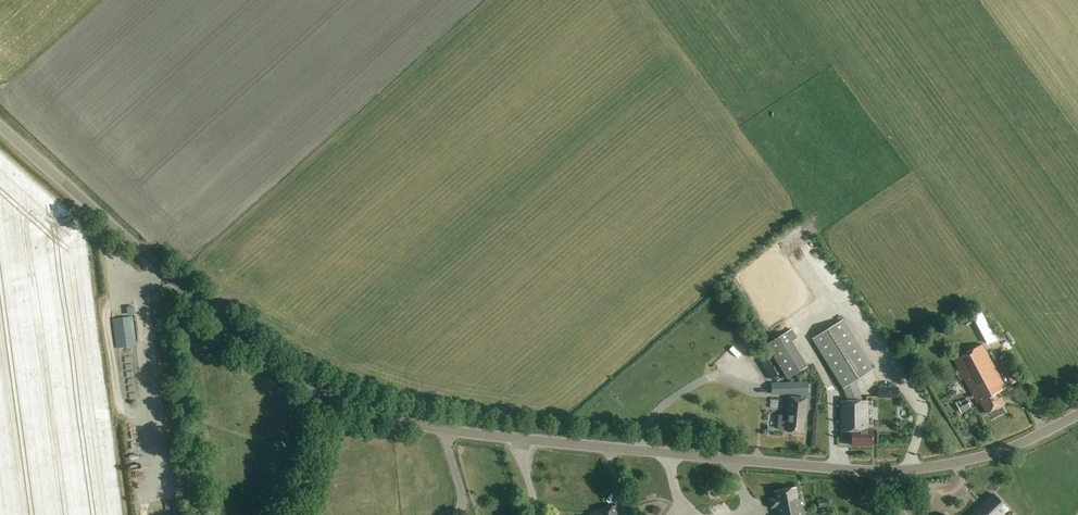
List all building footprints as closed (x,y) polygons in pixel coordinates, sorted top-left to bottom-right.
[(134,306),(127,307),(128,314),(135,313),(134,306)] [(862,401),(855,381),(874,370),(843,320),(812,339),(843,389),(848,401),(840,401),(841,432),(852,432),(852,445),(873,445),(873,431),(868,431),(868,401),(862,401)] [(792,329),(766,345),(772,355),(793,342),(798,339),(792,329)] [(1004,403),(998,392),(1005,388),(981,345),(953,360),(959,370),(963,379),(976,403),(979,402),(985,413),(1004,403)] [(808,367),(803,359),(782,372),(787,380),(808,367)] [(1005,384),(1015,380),(1006,360),(996,364),(1005,384)] [(767,364),(762,366),(767,377),(772,375),(767,364)] [(959,370),(955,372),(959,381),(963,379),(959,370)] [(782,394),(808,393),(808,382),(782,383),(782,394)] [(768,401),(776,403),(778,395),(770,393),(768,401)] [(788,416),(787,432),(803,433),(804,420),(806,421),(808,398),(788,396),(787,415),(788,416)] [(956,403),(961,413),(971,408),(966,399),(959,403),(959,401),(956,403)] [(802,499),(798,500),(796,487),(774,491),(776,498),(769,499),(771,508),(777,507),(779,514),(805,514),(802,499)] [(1008,508),(994,493),(978,509),(977,508),(970,514),(1001,514),(1008,508)] [(819,501),(820,508),(829,506),(828,499),(819,501)] [(616,506),(590,514),(619,514),(616,506)]
